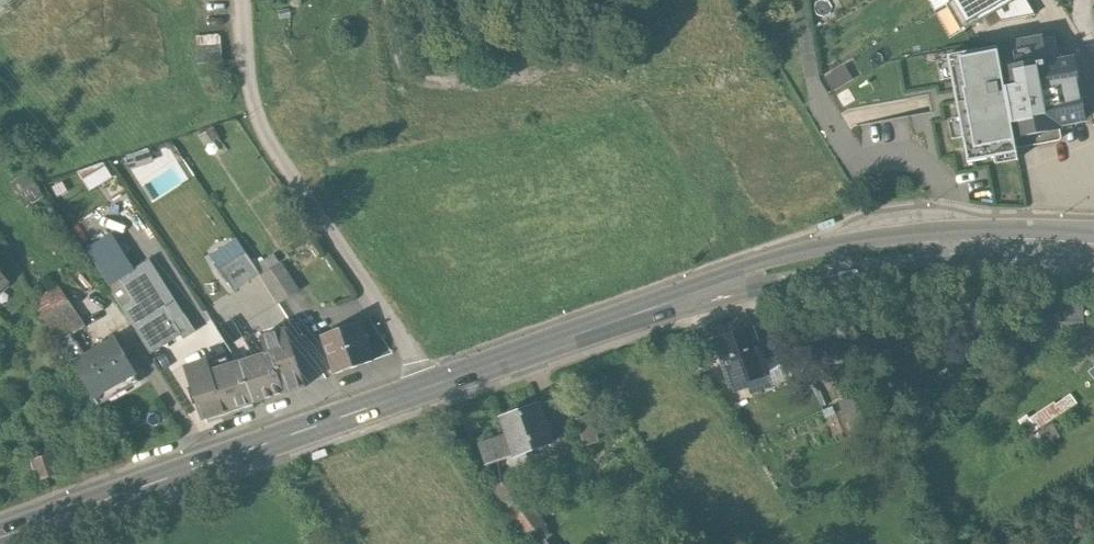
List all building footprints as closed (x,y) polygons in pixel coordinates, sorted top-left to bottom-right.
[(950,3),(966,30),(1018,0),(956,0),(950,3)] [(1006,39),(1021,130),(1093,118),(1093,107),(1076,25),(1006,39)] [(1021,130),(1006,39),(952,48),(971,167),(1026,157),(1021,130)] [(224,67),(222,50),(198,53),(200,70),(224,67)] [(14,185),(28,207),(44,197),(30,175),(14,185)] [(238,241),(213,257),(236,292),(261,276),(256,269),(238,241)] [(261,276),(263,280),(283,267),(276,256),(256,269),(261,276)] [(151,259),(110,285),(152,353),(181,334),(185,339),(196,332),(151,259)] [(301,294),(283,267),(263,280),(281,307),(301,294)] [(87,328),(59,287),(35,304),(62,345),(87,328)] [(1084,335),(1083,301),(1048,301),(1049,324),(1062,324),(1062,335),(1084,335)] [(219,332),(232,351),(244,344),(244,338),(233,322),(219,332)] [(360,323),(325,335),(337,372),(372,360),(360,323)] [(263,337),(269,355),(281,396),(307,387),(288,329),(263,337)] [(751,331),(714,342),(727,384),(764,373),(761,364),(755,345),(751,331)] [(136,376),(115,340),(75,363),(96,399),(136,376)] [(769,341),(755,345),(761,364),(775,360),(769,341)] [(256,404),(281,396),(269,355),(243,363),(256,404)] [(206,420),(256,404),(243,363),(212,373),(208,360),(189,366),(206,420)] [(1029,421),(1037,433),(1078,406),(1071,396),(1055,407),(1054,405),(1029,421)] [(510,434),(481,445),(489,469),(554,445),(540,405),(504,418),(510,434)] [(594,415),(578,421),(591,454),(605,444),(594,415)] [(1060,439),(1053,426),(1039,434),(1046,447),(1060,439)] [(54,455),(34,461),(41,481),(61,474),(54,455)] [(517,480),(495,494),(509,515),(506,517),(522,543),(537,533),(547,527),(517,480)] [(537,533),(544,543),(548,540),(553,536),(547,527),(537,533)]
